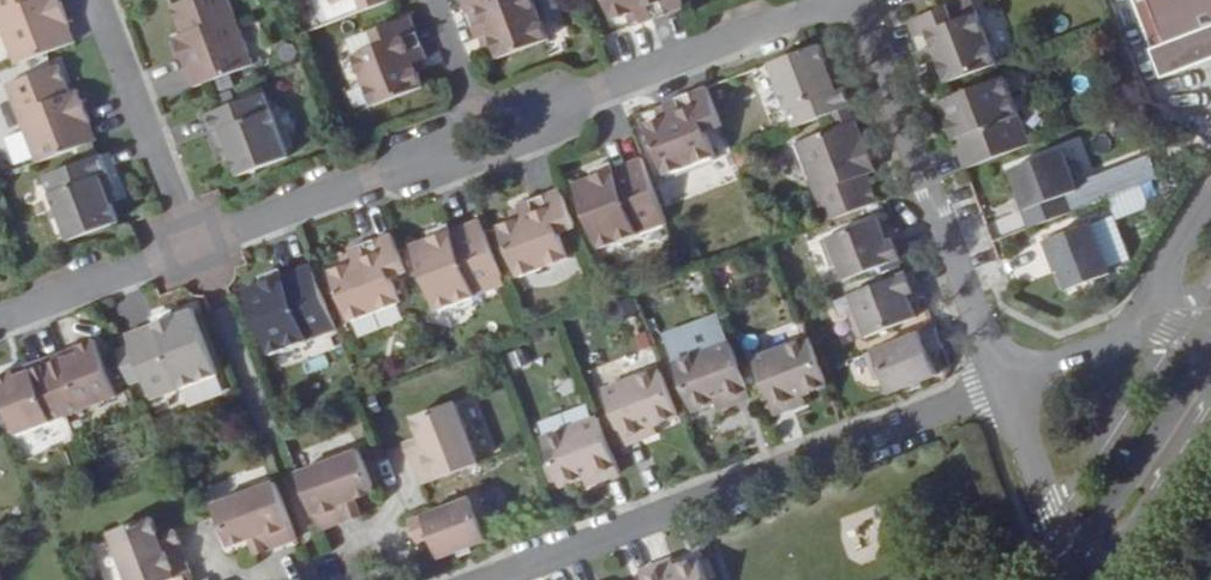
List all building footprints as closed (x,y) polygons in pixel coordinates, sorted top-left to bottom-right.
[(19,62),(79,39),(71,20),(72,20),(65,0),(57,0),(56,0),(0,0),(0,11),(19,62)] [(179,44),(188,67),(190,67),(196,84),(256,62),(232,0),(181,0),(174,3),(185,33),(188,41),(179,44)] [(390,0),(362,0),(366,10),(390,0)] [(494,41),(500,57),(550,37),(537,0),(464,0),(478,37),(483,35),(491,33),(494,41)] [(686,6),(684,0),(607,0),(613,19),(628,13),(638,9),(641,18),(642,22),(686,6)] [(1162,78),(1191,67),(1180,39),(1210,28),(1210,31),(1210,0),(1134,0),(1162,78)] [(949,3),(908,18),(924,61),(929,59),(938,56),(942,65),(947,80),(998,61),(978,9),(955,19),(949,3)] [(631,21),(641,18),(638,9),(628,13),(631,21)] [(415,62),(424,58),(428,57),(411,14),(372,29),(379,44),(354,53),(373,105),(424,86),(418,70),(415,62)] [(1191,67),(1210,60),(1210,31),(1210,28),(1180,39),(1191,67)] [(176,36),(179,44),(188,41),(185,33),(176,36)] [(486,45),(494,41),(491,33),(483,35),(486,45)] [(796,128),(852,107),(840,77),(834,79),(828,62),(822,45),(772,64),(796,128)] [(938,56),(929,59),(934,69),(942,65),(938,56)] [(427,67),(424,58),(415,62),(418,70),(427,67)] [(10,81),(39,160),(99,138),(92,118),(93,117),(84,96),(77,99),(74,91),(61,60),(10,81)] [(834,79),(840,77),(834,60),(828,62),(834,79)] [(1005,74),(939,99),(948,122),(956,118),(963,135),(954,139),(965,169),(1033,144),(1005,74)] [(725,126),(710,86),(667,102),(668,106),(672,115),(661,119),(647,124),(666,175),(717,156),(708,132),(725,126)] [(77,99),(84,96),(82,88),(74,91),(77,99)] [(228,141),(234,157),(240,174),(291,154),(266,90),(208,112),(221,144),(228,141)] [(672,115),(668,106),(658,109),(661,119),(672,115)] [(956,118),(948,122),(954,139),(963,135),(956,118)] [(826,222),(879,202),(869,174),(865,165),(873,162),(857,122),(797,145),(826,222)] [(954,139),(948,122),(942,124),(948,141),(954,139)] [(227,160),(234,157),(228,141),(221,144),(227,160)] [(107,185),(116,182),(104,151),(46,173),(71,238),(121,218),(114,201),(107,185)] [(1024,210),(1031,229),(1072,213),(1067,200),(1082,194),(1065,151),(1013,170),(1028,209),(1024,210)] [(670,223),(645,158),(613,169),(616,176),(599,183),(597,175),(576,183),(601,248),(670,223)] [(869,174),(876,171),(873,162),(865,165),(869,174)] [(616,176),(613,169),(611,164),(595,170),(597,175),(599,183),(616,176)] [(122,198),(116,182),(107,185),(114,201),(122,198)] [(578,228),(563,188),(520,205),(521,209),(525,217),(515,221),(501,227),(520,277),(571,258),(563,234),(578,228)] [(525,217),(521,209),(512,213),(515,221),(525,217)] [(847,279),(908,255),(901,236),(885,243),(884,238),(887,233),(882,218),(826,240),(835,263),(841,261),(847,279)] [(508,285),(483,219),(452,231),(456,239),(438,246),(435,238),(416,245),(440,311),(508,285)] [(1056,259),(1063,278),(1067,290),(1113,273),(1093,222),(1045,242),(1052,260),(1056,259)] [(456,239),(452,231),(450,225),(432,232),(435,238),(438,246),(456,239)] [(411,273),(395,234),(353,250),(354,253),(357,262),(348,265),(333,271),(352,323),(403,303),(394,279),(411,273)] [(1040,247),(1013,255),(1021,282),(1048,274),(1040,247)] [(357,262),(354,253),(344,257),(348,265),(357,262)] [(1058,279),(1063,278),(1056,259),(1052,260),(1058,279)] [(339,329),(315,265),(283,276),(286,284),(270,290),(267,282),(246,290),(271,356),(339,329)] [(286,284),(283,276),(281,270),(264,277),(267,282),(270,290),(286,284)] [(904,293),(920,286),(914,271),(853,294),(859,309),(853,312),(863,337),(918,316),(912,299),(905,297),(904,293)] [(162,332),(159,324),(129,336),(154,401),(220,375),(196,309),(176,317),(179,325),(162,332)] [(157,318),(159,324),(162,332),(179,325),(176,317),(174,312),(157,318)] [(928,352),(943,346),(936,328),(868,355),(876,378),(882,376),(889,392),(936,373),(928,352)] [(802,395),(825,386),(821,373),(807,337),(751,360),(765,394),(774,415),(790,408),(789,404),(803,398),(802,395)] [(66,353),(50,360),(72,417),(122,398),(100,340),(81,347),(83,353),(68,359),(66,353)] [(673,365),(691,412),(715,403),(716,406),(731,401),(733,406),(751,399),(730,344),(673,365)] [(81,347),(66,353),(68,359),(83,353),(81,347)] [(72,417),(50,360),(33,366),(36,371),(21,377),(18,372),(0,378),(22,436),(72,417)] [(36,371),(33,366),(18,372),(21,377),(36,371)] [(603,391),(624,447),(642,440),(640,434),(656,429),(654,426),(678,417),(659,369),(603,391)] [(805,403),(803,398),(789,404),(790,408),(805,403)] [(731,401),(716,406),(718,411),(733,406),(731,401)] [(409,453),(422,486),(479,464),(456,404),(414,419),(422,438),(415,441),(418,450),(409,453)] [(542,440),(561,487),(585,478),(585,481),(600,475),(602,481),(620,474),(612,452),(599,418),(542,440)] [(640,434),(642,440),(658,435),(656,429),(640,434)] [(406,445),(409,453),(418,450),(415,441),(406,445)] [(299,475),(321,532),(353,520),(350,511),(359,508),(356,500),(375,493),(364,461),(359,451),(299,475)] [(600,475),(585,481),(588,486),(602,481),(600,475)] [(268,551),(298,540),(277,484),(214,509),(218,516),(230,548),(251,540),(254,548),(262,545),(265,553),(268,553),(268,551)] [(472,547),(489,541),(481,524),(488,521),(478,496),(433,514),(409,522),(416,539),(417,543),(432,537),(440,559),(457,552),(472,547)] [(350,511),(353,520),(362,517),(359,508),(350,511)] [(193,573),(181,540),(172,544),(169,535),(161,538),(153,518),(113,533),(130,579),(175,579),(193,573)] [(181,540),(178,531),(169,535),(172,544),(181,540)] [(258,557),(265,553),(262,545),(254,548),(258,557)] [(473,553),(472,547),(457,552),(460,558),(473,553)] [(699,559),(676,569),(675,564),(659,571),(657,565),(639,572),(643,579),(707,579),(699,559)] [(659,571),(675,564),(673,559),(657,565),(659,571)]
